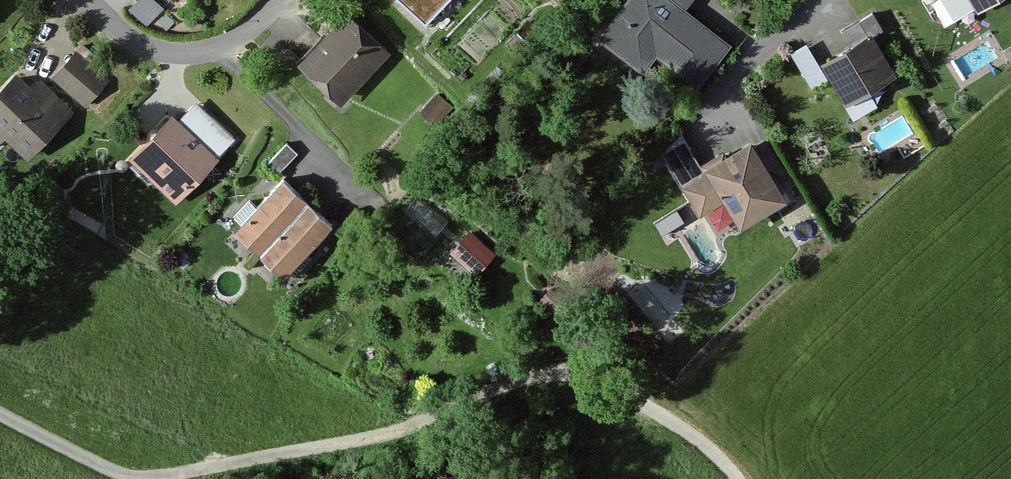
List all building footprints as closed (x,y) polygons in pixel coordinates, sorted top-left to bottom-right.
[(155,17),(170,0),(135,0),(155,17)] [(425,27),(451,0),(395,0),(425,27)] [(594,44),(641,76),(652,61),(695,92),(728,46),(682,13),(692,0),(626,0),(594,44)] [(974,16),(1000,0),(964,0),(974,16)] [(883,35),(870,14),(836,35),(846,51),(819,67),(852,122),(874,109),(866,97),(894,80),(872,42),(883,35)] [(386,56),(342,15),(295,67),(339,108),(386,56)] [(820,81),(802,48),(787,57),(805,89),(820,81)] [(1001,56),(1010,68),(1010,49),(1001,56)] [(105,84),(72,56),(49,83),(83,110),(105,84)] [(35,84),(28,92),(12,77),(0,89),(0,142),(22,163),(68,115),(35,84)] [(175,125),(168,118),(126,163),(172,206),(231,142),(193,106),(175,125)] [(700,172),(679,138),(658,156),(696,217),(721,202),(738,229),(784,201),(771,179),(781,172),(763,143),(753,150),(748,142),(700,172)] [(293,157),(282,146),(262,167),(274,178),(293,157)] [(304,206),(279,181),(231,231),(254,254),(304,206)] [(329,229),(304,206),(254,254),(281,279),(329,229)] [(486,258),(462,238),(447,256),(472,276),(486,258)]
